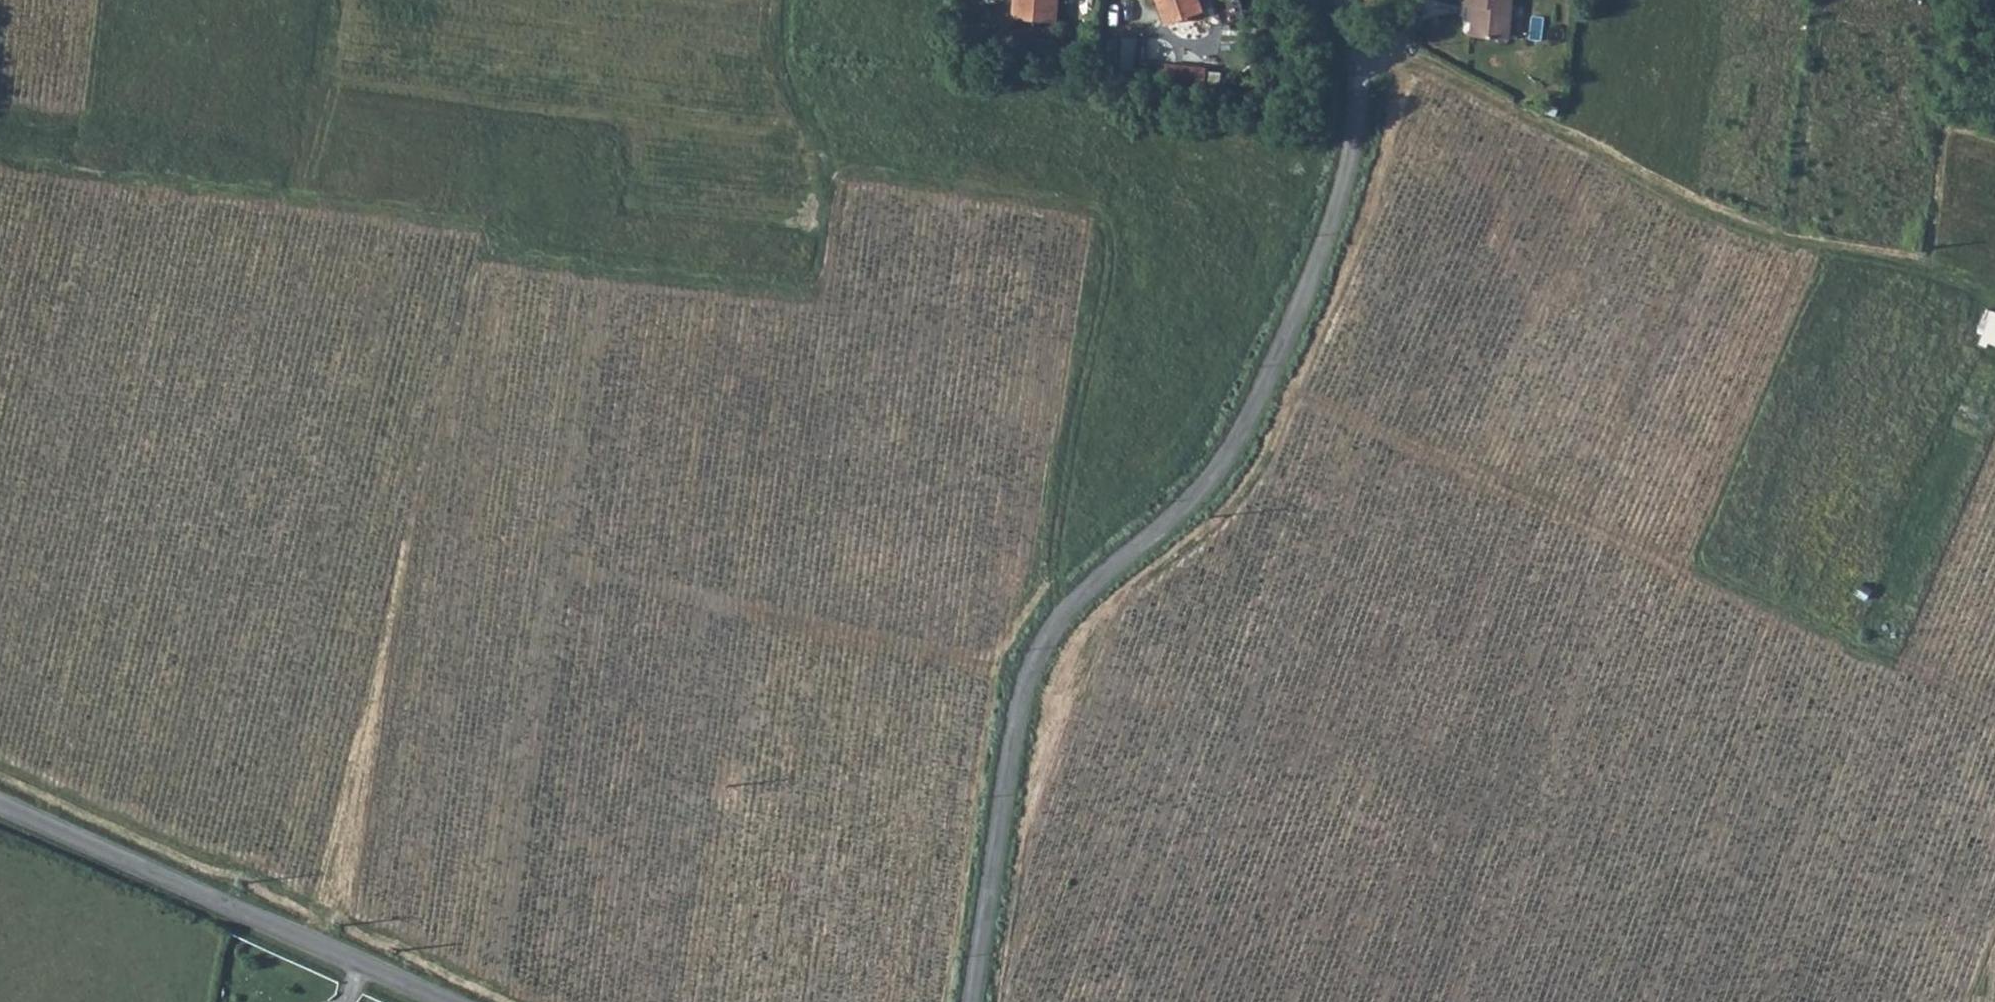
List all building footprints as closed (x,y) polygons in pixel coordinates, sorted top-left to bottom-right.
[(1016,17),(1057,21),(1059,0),(1017,0),(1016,17)] [(1168,35),(1204,24),(1196,0),(1156,0),(1168,35)] [(1511,45),(1514,0),(1466,0),(1465,11),(1474,10),(1472,42),(1511,45)]
